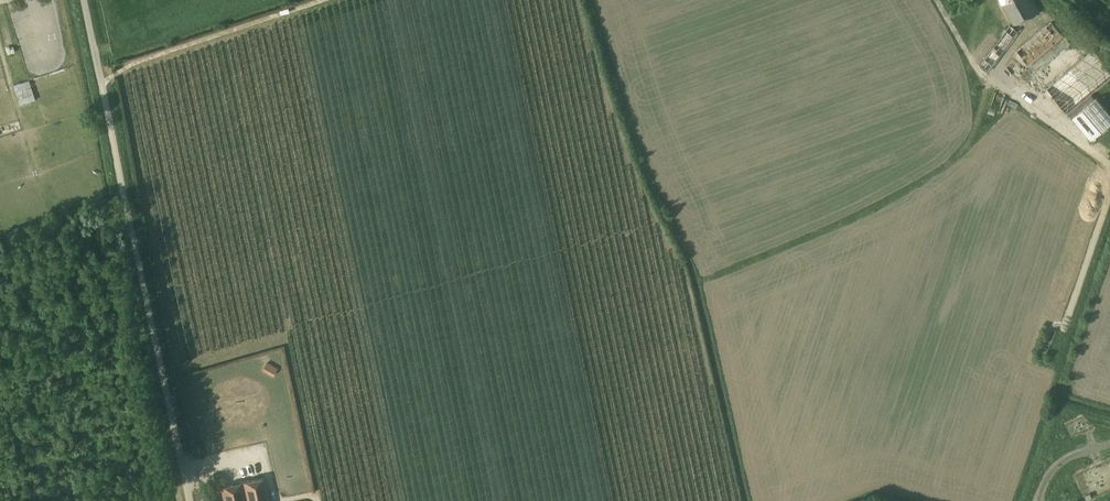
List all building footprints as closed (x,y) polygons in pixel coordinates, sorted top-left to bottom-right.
[(1013,26),(1039,12),(1033,0),(999,0),(1013,26)] [(1051,22),(1015,49),(1031,70),(1067,44),(1051,22)] [(1089,51),(1046,89),(1068,112),(1091,94),(1109,78),(1109,74),(1089,51)] [(62,69),(13,83),(19,103),(36,98),(34,91),(66,82),(62,69)] [(1094,98),(1091,94),(1068,112),(1072,117),(1094,98)] [(1094,98),(1072,117),(1071,117),(1091,141),(1109,124),(1109,112),(1097,96),(1094,98)] [(266,361),(262,370),(274,375),(278,366),(266,361)] [(221,486),(224,500),(269,500),(264,477),(221,486)]
